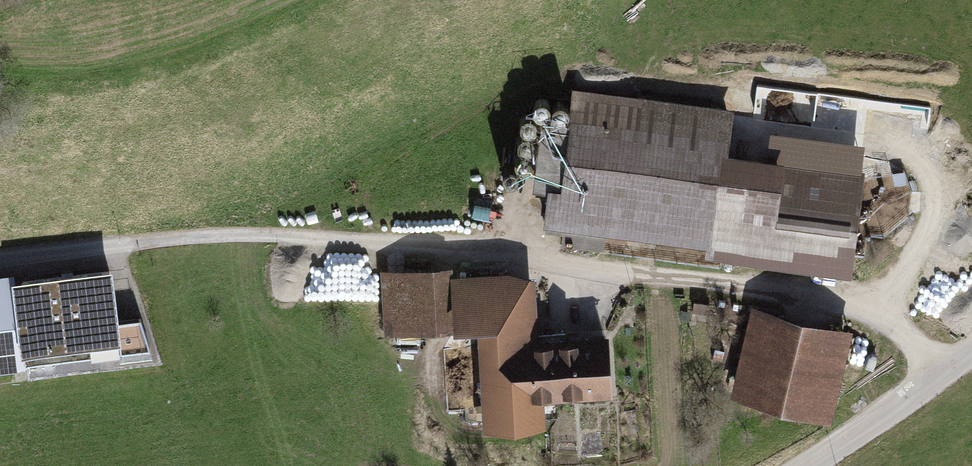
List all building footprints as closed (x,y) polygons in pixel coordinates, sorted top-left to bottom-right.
[(742,117),(575,94),(562,193),(548,191),(541,240),(563,243),(562,254),(707,274),(708,261),(856,281),(870,178),(737,160),(742,117)] [(120,321),(114,268),(15,279),(25,363),(151,348),(141,319),(120,321)] [(0,274),(0,370),(26,367),(25,363),(15,279),(15,272),(0,274)] [(454,272),(382,275),(385,341),(485,336),(490,431),(550,428),(548,406),(616,402),(613,341),(540,344),(537,284),(515,285),(514,275),(454,278),(454,272)] [(859,335),(755,312),(734,404),(838,428),(859,335)]
